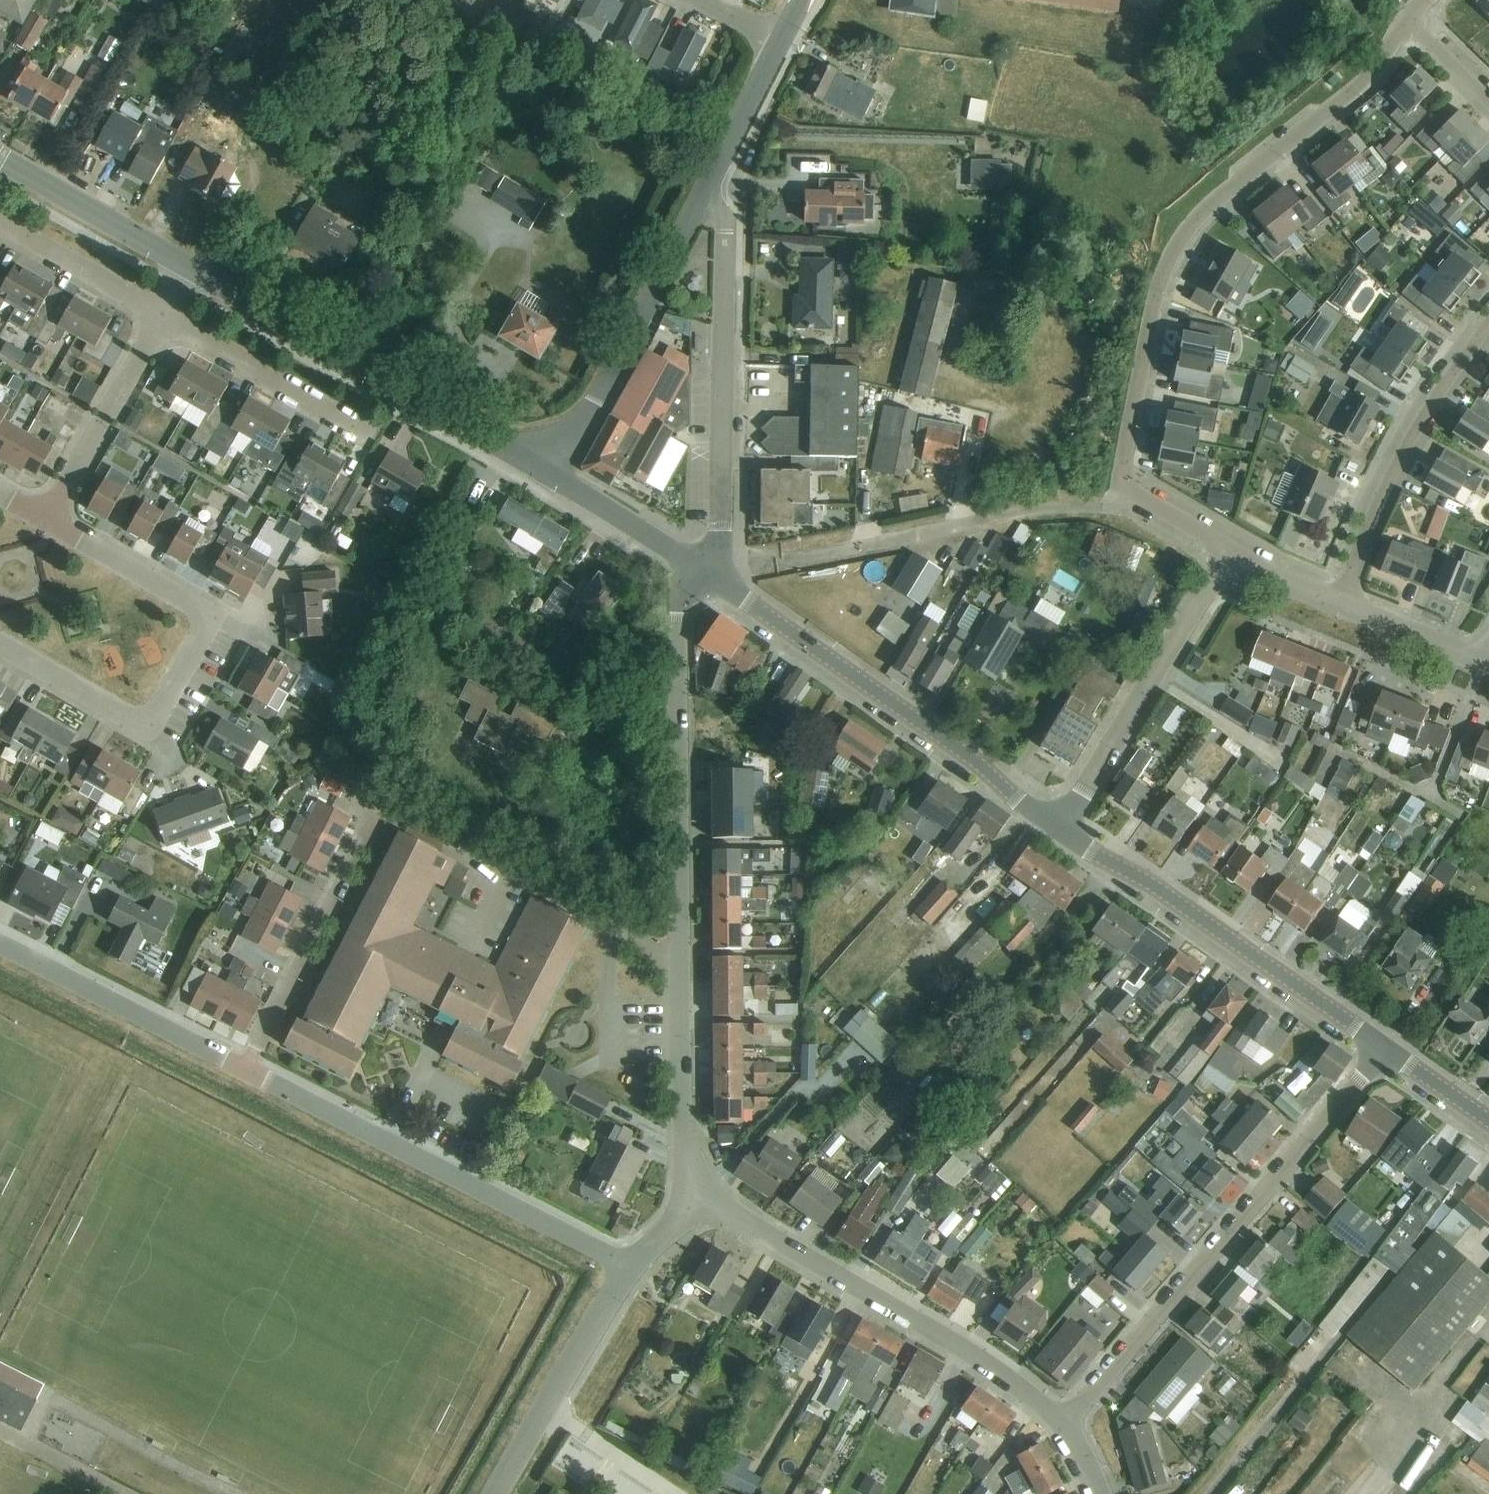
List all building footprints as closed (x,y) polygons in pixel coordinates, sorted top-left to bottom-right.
[(23,26),(37,0),(0,0),(0,13),(23,26)] [(164,0),(137,0),(160,13),(166,1),(164,0)] [(492,6),(476,38),(496,49),(508,27),(518,32),(523,22),(533,28),(538,18),(518,7),(517,7),(504,0),(496,0),(492,6)] [(602,30),(607,20),(614,24),(624,3),(618,0),(586,0),(578,17),(602,30)] [(649,58),(665,27),(650,19),(657,4),(649,0),(630,0),(611,39),(649,58)] [(931,16),(934,0),(899,0),(898,12),(931,16)] [(1118,13),(1120,0),(1020,0),(1118,13)] [(1488,18),(1488,0),(1481,0),(1477,4),(1488,18)] [(16,46),(30,54),(48,23),(34,15),(16,46)] [(575,30),(550,17),(538,41),(563,54),(575,30)] [(672,51),(659,45),(653,58),(688,76),(708,37),(685,26),(672,51)] [(115,62),(127,40),(113,33),(101,55),(115,62)] [(578,50),(618,71),(623,61),(583,40),(578,50)] [(629,77),(655,89),(676,100),(681,89),(660,79),(666,67),(650,59),(644,70),(635,66),(629,77)] [(9,99),(30,111),(46,82),(34,75),(38,68),(24,60),(14,78),(19,82),(9,99)] [(805,93),(860,121),(875,92),(857,83),(856,85),(836,75),(837,73),(820,64),(805,93)] [(46,82),(30,111),(51,124),(61,106),(67,109),(73,98),(91,109),(110,75),(93,65),(82,83),(69,75),(60,90),(46,82)] [(1389,117),(1406,134),(1426,114),(1418,106),(1436,88),(1418,70),(1389,98),(1399,108),(1389,117)] [(966,121),(983,124),(987,102),(970,99),(966,121)] [(1440,146),(1447,153),(1474,126),(1459,111),(1444,127),(1435,118),(1415,138),(1432,154),(1440,146)] [(112,122),(100,144),(127,158),(128,156),(137,160),(129,174),(150,185),(179,132),(149,116),(138,136),(112,122)] [(1447,153),(1439,162),(1463,185),(1483,166),(1474,157),(1488,142),(1488,141),(1474,126),(1447,153)] [(1403,132),(1383,143),(1405,182),(1415,176),(1399,148),(1409,142),(1403,132)] [(1345,141),(1328,154),(1353,186),(1359,194),(1385,173),(1368,151),(1358,158),(1345,141)] [(228,152),(224,159),(212,153),(210,158),(196,151),(180,180),(193,187),(192,189),(218,204),(242,160),(228,152)] [(1353,186),(1328,154),(1311,168),(1325,185),(1315,192),(1333,214),(1351,200),(1345,193),(1353,186)] [(999,163),(982,162),(981,180),(985,181),(985,190),(999,190),(999,163)] [(1488,172),(1469,192),(1485,208),(1488,204),(1488,172)] [(819,227),(846,228),(846,220),(873,221),(873,196),(863,195),(863,180),(835,180),(834,194),(805,193),(804,222),(819,222),(819,227)] [(542,204),(504,182),(492,203),(530,225),(542,204)] [(1410,210),(1440,236),(1453,221),(1459,226),(1468,215),(1433,185),(1410,210)] [(1286,188),(1269,201),(1294,233),(1295,233),(1302,226),(1308,234),(1326,219),(1309,197),(1299,205),(1286,188)] [(1294,233),(1269,201),(1252,215),(1266,232),(1256,239),(1274,261),(1292,247),(1296,252),(1305,245),(1295,233),(1294,233)] [(294,245),(341,272),(359,241),(333,226),(336,221),(315,209),(294,245)] [(1446,262),(1437,274),(1463,295),(1468,289),(1469,290),(1480,277),(1475,273),(1484,262),(1450,234),(1435,253),(1446,262)] [(1385,244),(1372,256),(1383,268),(1396,257),(1385,244)] [(852,263),(852,246),(841,247),(841,263),(852,263)] [(1257,267),(1221,247),(1190,302),(1209,313),(1217,300),(1224,304),(1238,280),(1247,285),(1257,267)] [(794,327),(829,328),(831,262),(801,261),(800,298),(795,298),(794,327)] [(15,309),(33,277),(13,266),(4,282),(0,280),(0,310),(4,303),(15,309)] [(1336,302),(1353,311),(1371,275),(1354,267),(1336,302)] [(1463,295),(1437,274),(1427,286),(1416,276),(1401,295),(1435,322),(1444,311),(1449,315),(1459,302),(1458,301),(1463,295)] [(7,325),(36,341),(54,310),(43,304),(52,288),(33,277),(15,309),(16,310),(7,325)] [(900,391),(928,398),(956,288),(928,281),(900,391)] [(1295,292),(1289,310),(1310,317),(1316,299),(1295,292)] [(66,333),(77,339),(93,311),(73,300),(68,310),(58,304),(54,310),(36,341),(47,348),(51,340),(59,345),(66,333)] [(501,338),(538,360),(566,311),(552,302),(540,322),(518,309),(501,338)] [(1392,332),(1383,344),(1411,364),(1416,358),(1417,358),(1426,344),(1421,341),(1430,329),(1394,304),(1380,324),(1392,332)] [(666,324),(692,332),(697,317),(671,309),(666,324)] [(93,311),(77,339),(88,346),(83,354),(111,370),(112,369),(125,346),(105,334),(112,322),(93,311)] [(1180,350),(1179,358),(1212,364),(1212,365),(1226,368),(1233,331),(1190,323),(1188,335),(1182,333),(1179,350),(1180,350)] [(26,361),(31,348),(9,338),(3,351),(26,361)] [(1411,364),(1383,344),(1375,357),(1363,349),(1349,368),(1385,393),(1393,381),(1398,385),(1408,371),(1407,370),(1411,364)] [(1280,368),(1286,372),(1304,383),(1318,360),(1300,349),(1294,358),(1288,354),(1280,368)] [(677,435),(690,428),(688,376),(687,376),(688,374),(647,351),(611,417),(583,468),(584,473),(610,487),(620,470),(644,484),(673,432),(677,435)] [(791,457),(839,458),(856,458),(858,354),(834,354),(834,367),(810,367),(809,383),(810,383),(809,418),(773,418),(761,430),(768,437),(760,445),(772,457),(791,457)] [(1212,364),(1179,358),(1177,365),(1176,365),(1173,382),(1178,383),(1176,395),(1219,403),(1224,380),(1210,377),(1212,365),(1212,364)] [(169,410),(183,418),(207,377),(186,365),(178,378),(167,372),(153,396),(171,407),(169,410)] [(190,443),(205,452),(230,408),(220,402),(228,389),(207,377),(183,418),(199,428),(190,443)] [(1331,394),(1316,421),(1330,428),(1329,430),(1357,446),(1378,408),(1351,392),(1350,393),(1338,387),(1333,395),(1331,394)] [(66,413),(72,402),(56,393),(49,404),(66,413)] [(7,411),(8,412),(14,402),(5,397),(0,405),(0,423),(7,411)] [(1481,453),(1488,440),(1488,406),(1477,398),(1463,420),(1461,419),(1451,434),(1481,453)] [(239,436),(252,443),(270,413),(249,401),(241,414),(230,408),(205,452),(223,462),(239,436)] [(1164,430),(1163,438),(1196,444),(1199,431),(1213,434),(1218,411),(1175,403),(1172,414),(1166,413),(1163,430),(1164,430)] [(1252,404),(1248,433),(1259,435),(1263,405),(1252,404)] [(916,471),(919,455),(908,453),(916,413),(884,406),(872,471),(903,477),(905,469),(916,471)] [(8,469),(27,437),(10,427),(16,416),(8,412),(7,411),(0,423),(0,459),(3,460),(1,464),(8,469)] [(270,413),(252,443),(252,444),(244,458),(275,476),(294,444),(283,438),(290,425),(270,413)] [(961,428),(944,425),(926,421),(924,433),(926,433),(922,456),(955,463),(961,428)] [(27,437),(8,469),(16,473),(20,468),(37,477),(53,449),(52,449),(57,440),(50,436),(44,446),(27,437)] [(1196,444),(1163,438),(1162,445),(1160,445),(1157,462),(1163,463),(1161,474),(1204,483),(1208,459),(1194,457),(1196,444)] [(294,451),(276,482),(286,488),(304,498),(306,494),(328,456),(311,446),(304,457),(294,451)] [(1423,484),(1453,501),(1461,487),(1474,494),(1485,473),(1444,450),(1434,469),(1431,468),(1423,484)] [(425,479),(398,465),(400,461),(388,454),(370,486),(395,499),(389,510),(403,517),(409,507),(425,479)] [(346,466),(328,456),(306,494),(323,503),(321,508),(331,514),(349,483),(339,477),(346,466)] [(839,458),(791,457),(790,472),(761,472),(760,525),(777,525),(777,529),(793,529),(793,522),(812,522),(812,505),(822,505),(822,495),(814,495),(809,489),(810,471),(838,472),(839,458)] [(1281,511),(1316,526),(1328,497),(1332,499),(1339,484),(1300,467),(1281,511)] [(112,468),(88,510),(107,521),(114,509),(124,515),(138,490),(127,484),(130,479),(112,468)] [(150,482),(165,491),(173,478),(157,469),(150,482)] [(335,518),(345,524),(364,491),(354,485),(335,518)] [(509,500),(498,519),(518,530),(511,543),(536,557),(542,561),(537,569),(547,574),(570,535),(509,500)] [(127,533),(147,544),(153,531),(164,537),(181,508),(170,502),(163,514),(144,504),(127,533)] [(1445,538),(1455,508),(1440,503),(1429,533),(1445,538)] [(319,515),(319,531),(334,531),(333,514),(319,515)] [(299,540),(307,525),(293,517),(284,532),(299,540)] [(188,519),(167,555),(186,566),(193,554),(203,560),(217,536),(188,519)] [(209,579),(227,590),(251,549),(233,539),(236,534),(225,528),(208,558),(218,564),(209,579)] [(998,533),(985,554),(1006,566),(1018,546),(998,533)] [(1089,555),(1124,569),(1132,548),(1097,535),(1089,555)] [(251,549),(227,590),(246,600),(255,585),(265,591),(277,570),(267,564),(270,560),(268,558),(272,551),(271,548),(257,540),(251,549)] [(960,561),(971,567),(983,547),(972,541),(960,561)] [(1390,544),(1379,572),(1408,583),(1420,587),(1435,551),(1414,542),(1408,545),(1406,550),(1390,544)] [(1431,592),(1448,599),(1449,597),(1470,605),(1487,561),(1464,552),(1459,566),(1444,560),(1431,592)] [(912,554),(891,588),(920,606),(941,572),(912,554)] [(285,598),(289,639),(323,636),(319,590),(336,589),(334,573),(302,576),(304,596),(285,598)] [(1161,582),(1148,576),(1134,606),(1148,612),(1161,582)] [(612,582),(611,584),(600,577),(593,587),(584,581),(577,592),(562,582),(540,613),(555,624),(572,601),(603,623),(624,593),(621,591),(622,589),(621,584),(617,581),(612,582)] [(977,643),(965,663),(993,680),(1020,635),(1044,649),(1057,628),(1065,615),(1058,611),(1040,600),(1031,616),(1010,604),(1019,589),(1005,580),(971,637),(970,639),(977,643)] [(895,646),(909,626),(889,612),(876,631),(853,615),(834,641),(862,661),(880,635),(895,646)] [(705,689),(716,692),(727,664),(738,647),(739,647),(747,635),(720,616),(698,647),(713,657),(716,652),(719,655),(713,664),(705,689)] [(890,667),(910,679),(926,651),(923,649),(937,627),(921,617),(890,667)] [(970,639),(971,637),(960,631),(948,651),(940,646),(917,684),(936,695),(970,639)] [(1254,658),(1276,667),(1286,642),(1264,633),(1254,658)] [(1286,642),(1276,667),(1289,673),(1285,684),(1294,688),(1298,676),(1308,651),(1286,642)] [(727,664),(716,692),(726,696),(737,671),(749,679),(761,662),(739,647),(738,647),(727,664)] [(1298,676),(1319,684),(1330,659),(1308,651),(1298,676)] [(260,653),(249,672),(278,688),(289,695),(300,677),(306,666),(282,652),(276,662),(260,653)] [(1330,659),(1319,684),(1342,693),(1352,668),(1330,659)] [(1113,699),(1120,687),(1081,663),(1071,681),(1076,685),(1040,747),(1051,753),(1069,764),(1073,767),(1077,760),(1097,727),(1088,722),(1091,717),(1104,694),(1113,699)] [(774,712),(773,714),(767,723),(783,734),(789,726),(787,724),(796,710),(790,705),(810,679),(795,668),(768,708),(774,712)] [(278,688),(249,672),(238,691),(254,700),(248,710),(272,724),(278,713),(267,707),(278,688)] [(1254,689),(1265,694),(1269,685),(1258,680),(1254,689)] [(472,707),(470,710),(465,721),(480,729),(480,730),(481,731),(476,741),(506,755),(511,744),(527,752),(534,737),(548,744),(558,726),(517,705),(508,723),(497,718),(505,700),(469,682),(459,701),(472,707)] [(18,695),(0,684),(0,726),(18,695)] [(1269,685),(1265,694),(1277,699),(1281,690),(1269,685)] [(1380,728),(1395,733),(1407,700),(1385,691),(1380,703),(1370,698),(1359,725),(1378,733),(1380,728)] [(1297,706),(1309,710),(1312,701),(1300,697),(1297,706)] [(1223,711),(1247,726),(1254,714),(1230,699),(1223,711)] [(1168,700),(1153,721),(1175,736),(1190,714),(1168,700)] [(1407,700),(1395,733),(1410,739),(1408,744),(1426,752),(1430,741),(1445,747),(1451,731),(1425,721),(1430,709),(1407,700)] [(1312,701),(1309,710),(1321,715),(1325,706),(1312,701)] [(36,755),(53,725),(18,705),(0,737),(0,741),(11,748),(14,743),(23,748),(17,760),(28,766),(34,754),(36,755)] [(1354,727),(1358,708),(1347,706),(1343,724),(1354,727)] [(206,748),(243,769),(253,775),(269,747),(274,751),(281,738),(250,720),(243,732),(222,720),(206,748)] [(874,762),(873,761),(884,746),(849,722),(838,738),(835,752),(866,774),(874,762)] [(1299,727),(1286,722),(1278,741),(1291,747),(1299,727)] [(53,725),(36,755),(57,767),(54,773),(68,780),(81,756),(70,749),(76,738),(53,725)] [(1339,725),(1332,742),(1333,742),(1342,747),(1350,730),(1339,725)] [(1486,733),(1482,743),(1470,739),(1460,766),(1472,771),(1471,775),(1488,782),(1488,734),(1486,733)] [(97,804),(103,793),(120,762),(102,752),(102,753),(90,746),(70,782),(81,788),(78,793),(97,804)] [(1144,771),(1153,757),(1141,749),(1132,763),(1131,762),(1117,782),(1122,785),(1114,796),(1135,811),(1150,789),(1138,780),(1145,771),(1144,771)] [(119,811),(130,817),(143,793),(134,787),(141,774),(120,762),(103,793),(97,804),(96,805),(116,816),(119,811)] [(1156,826),(1179,842),(1198,815),(1186,807),(1193,797),(1183,790),(1194,774),(1182,766),(1168,787),(1178,794),(1156,826)] [(1326,789),(1314,780),(1293,767),(1285,778),(1321,802),(1326,789)] [(1451,769),(1447,779),(1456,783),(1460,772),(1451,769)] [(805,770),(798,807),(823,811),(829,774),(805,770)] [(752,771),(712,772),(712,806),(752,805),(752,771)] [(0,780),(0,787),(14,792),(17,782),(1,776),(0,780)] [(319,788),(339,798),(345,786),(325,776),(319,788)] [(897,815),(899,816),(892,826),(908,837),(919,822),(940,837),(964,802),(937,783),(927,798),(914,790),(897,815)] [(866,812),(885,818),(893,794),(874,788),(866,812)] [(185,838),(229,822),(217,790),(191,799),(190,797),(176,802),(177,805),(155,813),(167,847),(186,840),(185,838)] [(1414,796),(1406,807),(1399,817),(1412,826),(1426,804),(1414,796)] [(993,840),(1009,817),(986,800),(976,814),(971,811),(944,850),(958,861),(980,830),(993,840)] [(298,815),(294,824),(337,846),(351,818),(319,802),(309,821),(298,815)] [(55,818),(81,833),(89,820),(63,805),(55,818)] [(752,839),(752,805),(712,806),(712,839),(752,839)] [(1205,828),(1190,850),(1215,867),(1222,857),(1226,860),(1249,827),(1231,815),(1224,826),(1212,818),(1205,828)] [(407,834),(441,851),(449,834),(416,817),(407,834)] [(45,820),(38,833),(63,845),(69,831),(45,820)] [(288,831),(279,848),(292,854),(291,857),(323,873),(337,846),(294,824),(290,832),(288,831)] [(519,1065),(588,928),(533,900),(496,974),(412,932),(435,888),(442,892),(450,876),(455,866),(436,856),(436,855),(399,836),(303,1026),(297,1023),(283,1049),(351,1083),(363,1057),(358,1055),(390,991),(447,1020),(460,1026),(443,1059),(511,1094),(525,1067),(519,1065)] [(1288,880),(1270,906),(1274,909),(1274,913),(1286,921),(1325,863),(1331,854),(1315,843),(1307,855),(1298,849),(1290,860),(1280,874),(1288,880)] [(1037,872),(1046,860),(1027,846),(1008,873),(1021,882),(1031,868),(1037,872)] [(1277,879),(1280,874),(1290,860),(1271,847),(1262,861),(1243,848),(1225,874),(1250,891),(1260,876),(1263,878),(1267,873),(1277,879)] [(791,849),(791,861),(803,861),(803,849),(791,849)] [(740,851),(712,851),(713,876),(740,876),(752,876),(751,863),(771,863),(771,850),(740,851)] [(108,859),(103,867),(124,879),(129,871),(108,859)] [(1031,868),(1021,882),(1030,889),(1044,898),(1065,874),(1046,860),(1037,872),(1031,868)] [(1325,863),(1286,921),(1298,929),(1302,928),(1306,930),(1326,902),(1336,909),(1361,873),(1349,865),(1342,874),(1325,863)] [(469,870),(456,864),(455,866),(450,876),(462,882),(469,870)] [(73,911),(89,879),(66,867),(57,884),(28,870),(9,905),(26,914),(27,911),(50,923),(60,904),(73,911)] [(1416,867),(1398,893),(1381,918),(1392,925),(1427,874),(1416,867)] [(1044,898),(1056,906),(1063,912),(1082,886),(1065,874),(1044,898)] [(713,876),(713,900),(740,900),(766,900),(766,888),(740,888),(740,876),(713,876)] [(1431,876),(1415,898),(1429,907),(1444,885),(1431,876)] [(467,886),(451,877),(443,892),(459,901),(467,886)] [(957,896),(941,882),(914,912),(930,926),(957,896)] [(250,897),(245,905),(289,927),(303,900),(290,893),(270,883),(261,902),(250,897)] [(849,901),(862,903),(864,886),(851,885),(849,901)] [(1044,898),(1030,889),(1013,907),(1007,901),(988,922),(1005,937),(999,943),(1002,946),(1044,898)] [(120,898),(108,921),(123,929),(109,956),(129,967),(143,939),(158,947),(170,924),(178,909),(157,899),(150,914),(120,898)] [(1044,898),(1002,946),(1009,953),(1032,927),(1038,932),(1050,915),(1056,906),(1044,898)] [(766,900),(740,900),(713,900),(713,925),(740,925),(740,912),(766,912),(766,900)] [(1339,917),(1322,942),(1347,959),(1356,947),(1360,950),(1368,939),(1368,938),(1376,927),(1367,921),(1368,919),(1371,915),(1370,910),(1355,901),(1352,901),(1349,905),(1340,918),(1339,917)] [(289,927),(245,905),(241,913),(252,919),(242,938),(275,955),(289,927)] [(1105,952),(1119,963),(1126,954),(1144,929),(1110,906),(1092,931),(1094,933),(1089,941),(1105,952)] [(984,924),(966,944),(952,959),(969,974),(1001,940),(984,924)] [(740,925),(713,925),(713,950),(766,949),(765,937),(740,937),(740,925)] [(1126,954),(1119,963),(1110,973),(1101,983),(1112,991),(1119,979),(1134,958),(1147,968),(1149,969),(1165,947),(1166,945),(1163,943),(1165,940),(1156,934),(1154,937),(1144,929),(1126,954)] [(1430,935),(1426,941),(1410,929),(1384,966),(1398,975),(1395,979),(1410,989),(1424,969),(1428,972),(1435,962),(1431,959),(1442,944),(1430,935)] [(1127,983),(1106,1006),(1116,1015),(1118,1017),(1135,998),(1135,997),(1159,969),(1163,971),(1174,954),(1165,947),(1149,969),(1147,968),(1133,987),(1127,983)] [(1159,969),(1135,997),(1135,998),(1143,1005),(1152,1013),(1165,998),(1160,994),(1174,979),(1185,987),(1199,968),(1196,966),(1198,963),(1189,956),(1186,959),(1177,953),(1164,972),(1163,971),(1159,969)] [(713,958),(713,987),(767,987),(767,974),(741,974),(741,958),(713,958)] [(191,1007),(218,1021),(240,977),(232,973),(226,984),(207,974),(191,1007)] [(956,997),(966,1005),(983,984),(974,976),(956,997)] [(240,977),(218,1021),(246,1035),(262,1002),(243,993),(249,982),(240,977)] [(1052,1006),(1059,1012),(1068,1021),(1095,989),(1084,979),(1073,991),(1068,987),(1052,1006)] [(1204,1063),(1218,1045),(1231,1028),(1227,1025),(1245,1001),(1236,994),(1238,992),(1230,986),(1228,988),(1225,986),(1202,1017),(1213,1025),(1197,1046),(1193,1043),(1169,1073),(1185,1086),(1204,1063)] [(767,987),(713,987),(713,1017),(742,1017),(742,1000),(767,1000),(767,987)] [(1485,1013),(1463,998),(1450,1016),(1465,1027),(1459,1035),(1475,1046),(1488,1026),(1488,1007),(1485,1013)] [(798,1016),(798,1004),(775,1004),(775,1016),(798,1016)] [(1226,1042),(1251,1060),(1261,1046),(1273,1055),(1287,1034),(1276,1026),(1277,1024),(1258,1010),(1249,1023),(1242,1018),(1226,1042)] [(861,1011),(843,1030),(882,1064),(899,1045),(861,1011)] [(713,1025),(713,1050),(741,1049),(741,1025),(713,1025)] [(766,1025),(754,1025),(754,1037),(766,1037),(766,1025)] [(1091,1047),(1120,1073),(1131,1061),(1102,1034),(1091,1047)] [(1302,1091),(1295,1100),(1284,1090),(1273,1103),(1294,1122),(1304,1110),(1307,1112),(1332,1083),(1333,1084),(1350,1058),(1329,1044),(1313,1067),(1322,1073),(1305,1093),(1302,1091)] [(1238,1059),(1220,1047),(1207,1065),(1232,1086),(1239,1074),(1231,1069),(1238,1059)] [(713,1050),(714,1074),(741,1074),(754,1074),(767,1074),(766,1062),(741,1062),(741,1049),(713,1050)] [(1227,1093),(1232,1086),(1207,1065),(1192,1086),(1206,1095),(1213,1084),(1227,1093)] [(546,1066),(534,1088),(599,1122),(611,1099),(579,1083),(563,1075),(546,1066)] [(714,1074),(714,1098),(741,1098),(741,1074),(714,1074)] [(767,1074),(754,1074),(754,1085),(767,1084),(767,1074)] [(1169,1100),(1177,1082),(1163,1075),(1155,1093),(1169,1100)] [(963,1096),(959,1100),(948,1090),(942,1096),(953,1106),(945,1116),(964,1133),(982,1113),(963,1096)] [(1166,1112),(1199,1141),(1207,1131),(1183,1110),(1189,1103),(1180,1095),(1166,1112)] [(1071,1120),(1081,1130),(1102,1107),(1092,1097),(1071,1120)] [(741,1098),(714,1098),(714,1123),(741,1123),(741,1110),(754,1110),(754,1098),(741,1098)] [(767,1098),(754,1098),(754,1110),(767,1110),(767,1098)] [(1256,1102),(1246,1114),(1232,1102),(1224,1111),(1227,1114),(1261,1143),(1279,1122),(1256,1102)] [(1350,1134),(1382,1156),(1383,1155),(1398,1139),(1391,1134),(1400,1121),(1372,1102),(1350,1134)] [(1227,1114),(1224,1111),(1219,1107),(1211,1116),(1219,1123),(1214,1129),(1217,1140),(1221,1143),(1220,1145),(1243,1164),(1261,1143),(1227,1114)] [(1398,1139),(1383,1155),(1385,1156),(1402,1170),(1403,1171),(1404,1170),(1424,1187),(1425,1188),(1446,1163),(1445,1162),(1427,1146),(1435,1137),(1414,1120),(1398,1139)] [(586,1186),(620,1203),(643,1158),(624,1149),(632,1134),(608,1122),(600,1138),(608,1142),(586,1186)] [(772,1141),(761,1158),(752,1152),(747,1160),(745,1159),(736,1174),(772,1197),(781,1184),(785,1187),(802,1160),(772,1141)] [(1215,1154),(1199,1141),(1176,1168),(1189,1178),(1213,1199),(1231,1178),(1210,1160),(1215,1154)] [(1423,1194),(1440,1207),(1458,1183),(1462,1186),(1478,1165),(1460,1151),(1438,1181),(1434,1178),(1426,1189),(1423,1194)] [(969,1170),(953,1156),(936,1176),(952,1190),(969,1170)] [(1155,1167),(1180,1188),(1189,1178),(1176,1168),(1164,1157),(1155,1167)] [(910,1165),(883,1208),(898,1217),(925,1175),(910,1165)] [(840,1201),(831,1194),(838,1184),(815,1168),(790,1203),(822,1226),(840,1201)] [(1306,1202),(1327,1220),(1347,1196),(1326,1178),(1306,1202)] [(867,1186),(847,1217),(835,1237),(858,1251),(874,1225),(867,1222),(883,1196),(880,1194),(885,1187),(876,1181),(871,1189),(867,1186)] [(1127,1185),(1117,1197),(1132,1209),(1151,1226),(1152,1227),(1160,1217),(1182,1235),(1200,1214),(1178,1196),(1181,1193),(1167,1181),(1158,1192),(1156,1191),(1147,1202),(1127,1185)] [(1398,1275),(1399,1276),(1368,1314),(1349,1337),(1393,1373),(1414,1392),(1488,1302),(1488,1278),(1453,1247),(1469,1229),(1467,1228),(1471,1223),(1480,1231),(1485,1226),(1488,1229),(1488,1228),(1488,1194),(1476,1184),(1463,1199),(1462,1199),(1434,1232),(1418,1252),(1398,1275)] [(1137,1242),(1128,1253),(1150,1272),(1166,1254),(1144,1235),(1151,1226),(1132,1209),(1117,1197),(1110,1191),(1101,1201),(1123,1220),(1118,1226),(1137,1242)] [(1389,1269),(1398,1275),(1418,1252),(1411,1246),(1440,1207),(1423,1194),(1361,1276),(1318,1329),(1331,1340),(1389,1269)] [(1349,1202),(1329,1227),(1366,1257),(1386,1232),(1368,1216),(1349,1202)] [(1294,1219),(1313,1236),(1321,1226),(1302,1209),(1294,1219)] [(875,1262),(896,1275),(906,1260),(921,1240),(931,1224),(915,1214),(902,1236),(894,1232),(875,1262)] [(966,1214),(950,1234),(962,1243),(978,1223),(966,1214)] [(980,1225),(958,1251),(970,1261),(992,1235),(980,1225)] [(1240,1261),(1242,1263),(1241,1264),(1260,1281),(1270,1270),(1269,1270),(1281,1256),(1294,1267),(1300,1261),(1297,1253),(1287,1245),(1292,1239),(1281,1230),(1269,1245),(1262,1239),(1252,1251),(1250,1249),(1240,1261)] [(906,1260),(896,1275),(919,1289),(942,1253),(931,1246),(921,1240),(906,1260)] [(1073,1253),(1087,1265),(1094,1257),(1081,1245),(1073,1253)] [(707,1306),(727,1318),(742,1292),(730,1284),(741,1266),(714,1249),(694,1280),(708,1288),(706,1292),(713,1296),(707,1306)] [(1150,1272),(1128,1253),(1120,1262),(1106,1250),(1098,1260),(1134,1291),(1150,1272)] [(927,1295),(952,1311),(962,1296),(976,1305),(990,1283),(976,1274),(960,1264),(952,1276),(943,1270),(937,1280),(927,1295)] [(1018,1301),(1014,1306),(995,1333),(1020,1351),(1033,1331),(1040,1336),(1046,1328),(1046,1314),(1022,1297),(1041,1278),(1033,1269),(1010,1293),(1018,1301)] [(1213,1296),(1222,1304),(1245,1324),(1250,1319),(1245,1315),(1251,1307),(1240,1298),(1250,1286),(1234,1272),(1213,1296)] [(781,1311),(793,1291),(767,1276),(746,1310),(772,1325),(768,1332),(779,1339),(792,1317),(781,1311)] [(1096,1276),(1087,1286),(1105,1301),(1114,1291),(1096,1276)] [(808,1301),(781,1347),(807,1362),(833,1316),(808,1301)] [(1245,1324),(1222,1304),(1213,1315),(1204,1307),(1186,1328),(1211,1349),(1228,1330),(1235,1336),(1245,1324)] [(870,1356),(883,1332),(862,1321),(839,1362),(847,1367),(841,1378),(854,1385),(860,1375),(860,1374),(870,1356)] [(1037,1361),(1067,1386),(1100,1346),(1070,1322),(1037,1361)] [(904,1344),(883,1332),(870,1356),(860,1374),(860,1375),(871,1382),(882,1363),(891,1368),(904,1344)] [(1140,1396),(1132,1406),(1149,1420),(1157,1411),(1165,1418),(1212,1363),(1185,1340),(1138,1395),(1140,1396)] [(899,1382),(914,1390),(927,1397),(944,1366),(917,1350),(899,1382)] [(898,1377),(887,1371),(865,1409),(876,1415),(898,1377)] [(833,1394),(839,1381),(826,1375),(811,1406),(834,1416),(842,1399),(833,1394)] [(1472,1439),(1463,1452),(1488,1471),(1488,1380),(1472,1403),(1468,1401),(1451,1423),(1472,1439)] [(0,1382),(0,1421),(19,1430),(34,1399),(0,1382)] [(961,1409),(981,1423),(997,1401),(978,1387),(961,1409)] [(908,1401),(894,1394),(879,1421),(896,1431),(904,1417),(901,1415),(908,1401)] [(997,1401),(981,1423),(1000,1437),(1016,1415),(997,1401)] [(1149,1420),(1132,1406),(1128,1410),(1133,1430),(1122,1433),(1139,1491),(1167,1484),(1149,1421),(1149,1420)] [(605,1428),(648,1450),(651,1443),(608,1422),(605,1428)] [(965,1445),(970,1439),(958,1431),(953,1439),(963,1445),(965,1447),(966,1445),(965,1445)] [(980,1446),(970,1439),(965,1445),(966,1445),(965,1447),(975,1453),(980,1446)] [(1005,1477),(1010,1488),(1051,1465),(1039,1444),(1017,1456),(1024,1467),(1005,1477)] [(667,1463),(703,1481),(708,1472),(671,1454),(667,1463)] [(1454,1465),(1488,1493),(1488,1480),(1461,1457),(1454,1465)] [(1010,1488),(1014,1493),(1020,1493),(1034,1486),(1038,1493),(1048,1493),(1062,1486),(1051,1465),(1010,1488)] [(860,1489),(870,1493),(882,1493),(889,1479),(868,1470),(860,1489)] [(817,1471),(797,1481),(803,1493),(828,1493),(817,1471)] [(980,1485),(973,1493),(991,1493),(980,1485)]
